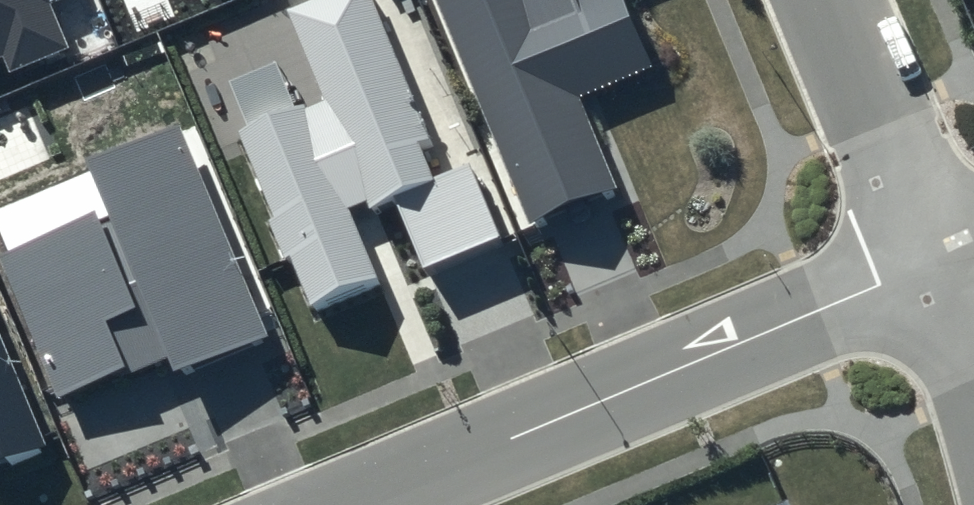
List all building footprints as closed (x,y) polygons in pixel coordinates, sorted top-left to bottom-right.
[(6,73),(68,47),(50,3),(57,0),(0,0),(0,62),(6,73)] [(286,9),(325,100),(241,136),(314,313),(381,284),(351,215),(392,197),(421,267),(499,235),(468,163),(434,177),(418,144),(431,139),(372,0),(308,0),(286,9)] [(537,232),(619,198),(578,99),(655,66),(629,0),(438,0),(537,232)] [(0,258),(60,403),(165,358),(173,379),(269,339),(178,122),(86,162),(107,209),(0,258)] [(47,443),(0,335),(0,463),(47,443)]
